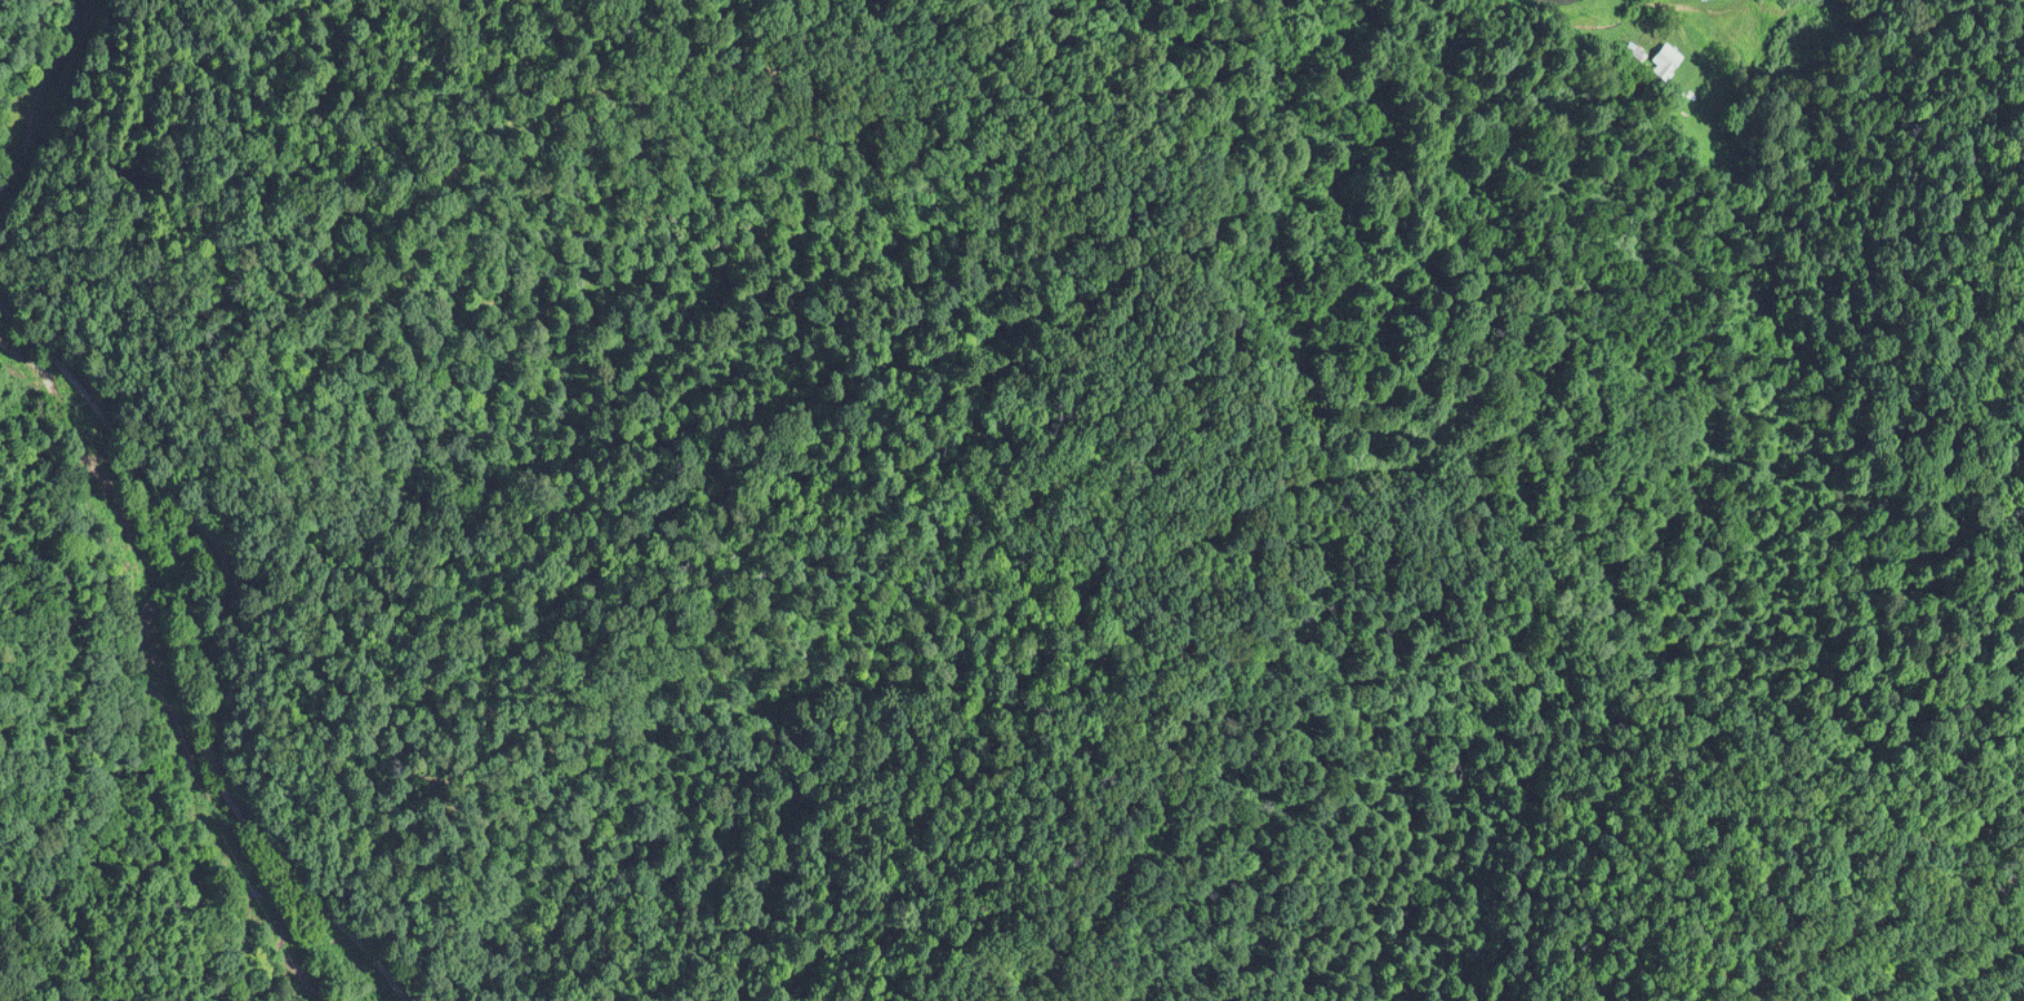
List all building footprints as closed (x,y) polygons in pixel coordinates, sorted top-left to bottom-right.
[(1684,55),(1667,40),(1646,65),(1664,80),(1684,55)]
